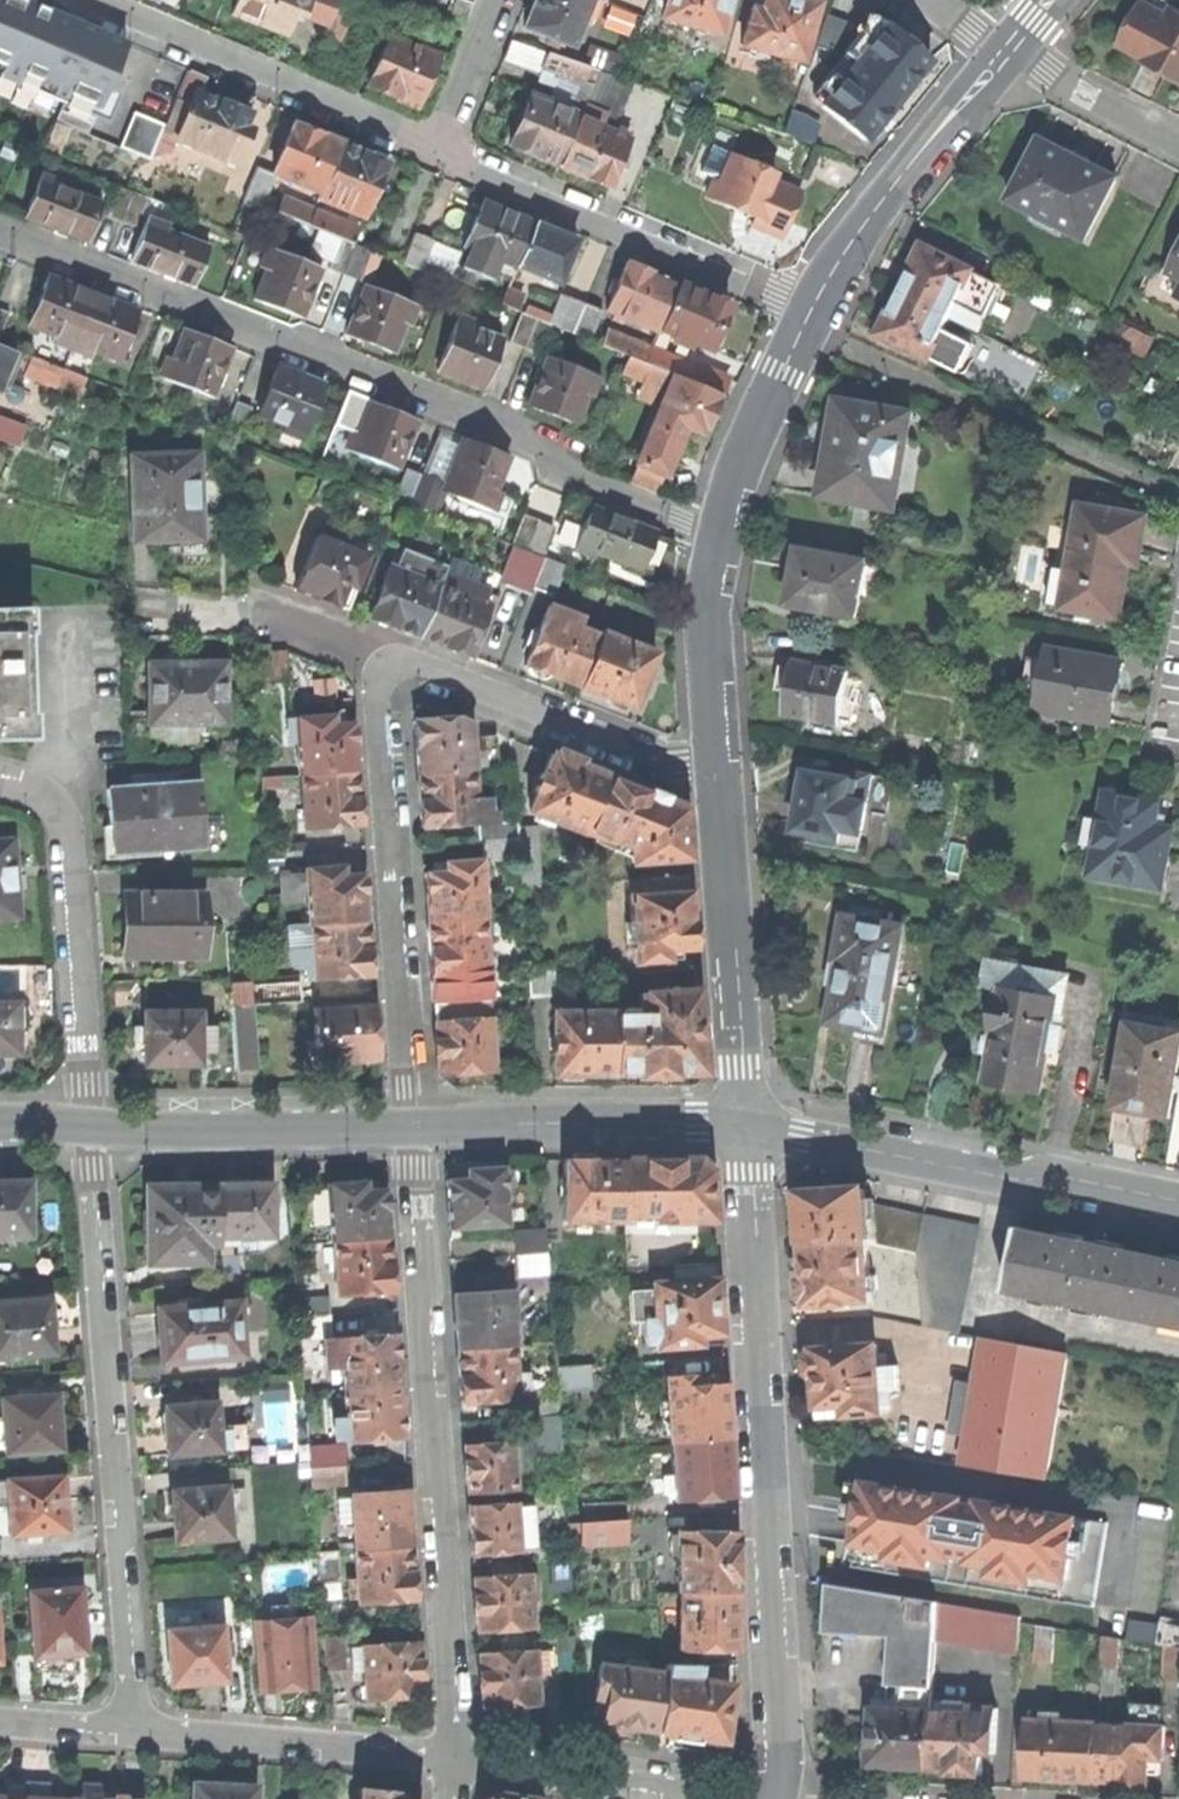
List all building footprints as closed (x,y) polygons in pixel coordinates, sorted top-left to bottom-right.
[(18,84),(16,90),(33,97),(35,92),(63,103),(56,120),(89,133),(125,43),(94,31),(87,46),(74,41),(78,29),(51,18),(53,12),(33,5),(22,0),(11,0),(8,7),(0,4),(0,77),(18,84)] [(233,14),(256,23),(285,34),(293,12),(301,15),(305,5),(307,0),(238,0),(233,14)] [(330,15),(336,0),(307,0),(305,5),(330,15)] [(321,40),(336,46),(354,0),(336,0),(330,15),(321,40)] [(445,25),(464,32),(474,5),(460,0),(454,0),(445,25)] [(591,0),(537,0),(536,3),(526,28),(573,46),(586,13),(591,0)] [(586,13),(596,17),(603,0),(591,0),(586,13)] [(664,18),(720,32),(729,0),(668,0),(664,18)] [(752,8),(742,45),(802,61),(818,3),(809,0),(764,0),(761,10),(752,8)] [(761,10),(764,0),(754,0),(752,8),(761,10)] [(610,4),(605,28),(633,34),(638,10),(610,4)] [(1126,49),(1145,59),(1167,16),(1149,6),(1126,49)] [(1178,80),(1178,12),(1172,8),(1167,16),(1145,59),(1143,62),(1168,75),(1178,80)] [(846,54),(866,30),(826,16),(808,67),(828,76),(846,54)] [(821,105),(865,141),(894,105),(920,73),(866,30),(846,54),(856,62),(821,105)] [(390,37),(369,86),(391,95),(418,106),(438,57),(390,37)] [(541,68),(546,53),(511,41),(504,60),(540,72),(541,68)] [(590,68),(546,53),(541,68),(585,82),(590,68)] [(856,62),(846,54),(828,76),(811,97),(821,105),(856,62)] [(178,99),(191,105),(196,92),(202,94),(208,78),(190,70),(178,99)] [(599,70),(585,107),(617,119),(631,82),(599,70)] [(191,105),(177,139),(237,164),(247,138),(240,135),(249,113),(222,102),(202,94),(196,92),(191,105)] [(579,119),(580,115),(531,96),(522,118),(511,146),(559,166),(579,119)] [(177,139),(191,105),(178,99),(164,133),(176,138),(177,139)] [(134,113),(120,148),(150,160),(164,125),(134,113)] [(818,126),(790,116),(784,133),(813,143),(818,126)] [(616,134),(579,119),(559,166),(584,176),(609,186),(616,170),(622,172),(630,153),(624,151),(629,140),(623,137),(625,132),(618,129),(616,134)] [(55,123),(43,154),(53,159),(66,127),(55,123)] [(322,193),(344,143),(318,132),(295,123),(274,174),(322,193)] [(171,150),(176,138),(164,133),(153,158),(171,150)] [(1041,139),(1010,200),(1038,214),(1040,209),(1062,220),(1059,226),(1086,239),(1118,178),(1087,162),(1089,158),(1080,153),(1074,150),(1072,155),(1041,139)] [(364,151),(344,143),(322,193),(319,199),(365,217),(388,161),(364,151)] [(713,184),(707,198),(734,209),(756,218),(753,225),(784,238),(802,192),(773,180),(776,173),(732,155),(721,181),(713,184)] [(261,206),(274,174),(257,167),(244,199),(261,206)] [(43,172),(25,217),(50,227),(86,241),(101,204),(59,187),(62,180),(43,172)] [(121,222),(133,191),(119,185),(106,216),(121,222)] [(148,197),(133,191),(121,222),(136,228),(148,197)] [(308,226),(315,211),(283,199),(277,214),(308,226)] [(517,265),(535,223),(509,211),(484,201),(466,246),(472,249),(499,260),(516,267),(517,265)] [(315,211),(308,226),(341,239),(353,244),(359,229),(315,211)] [(146,223),(166,231),(169,223),(149,215),(146,223)] [(166,231),(146,223),(131,261),(158,271),(194,285),(208,248),(166,231)] [(558,283),(576,240),(554,231),(535,223),(517,265),(558,283)] [(416,233),(403,264),(420,271),(433,240),(416,233)] [(345,275),(356,245),(353,244),(341,239),(330,269),(345,275)] [(356,245),(345,275),(359,281),(371,251),(356,245)] [(934,247),(931,246),(928,247),(925,248),(923,250),(914,268),(902,291),(952,316),(958,303),(989,317),(1005,285),(934,247)] [(267,270),(274,251),(266,248),(258,266),(267,270)] [(491,279),(499,260),(472,249),(464,268),(491,279)] [(301,318),(321,269),(274,251),(267,270),(255,299),(278,308),(301,318)] [(1168,273),(1178,278),(1178,252),(1168,273)] [(659,328),(678,282),(650,271),(628,262),(619,285),(613,282),(608,295),(613,298),(608,311),(616,314),(622,317),(658,331),(659,328)] [(73,341),(92,292),(68,282),(46,274),(27,323),(53,334),(73,341)] [(673,333),(670,340),(690,348),(693,342),(710,349),(729,303),(703,292),(678,282),(659,328),(673,333)] [(405,323),(412,305),(365,287),(347,335),(369,343),(394,353),(405,323)] [(507,290),(501,304),(517,311),(523,297),(507,290)] [(952,316),(902,291),(893,310),(885,327),(884,330),(884,333),(885,336),(888,339),(931,360),(932,358),(961,373),(975,344),(946,330),(952,316)] [(117,359),(137,310),(115,301),(92,292),(73,341),(91,349),(117,359)] [(573,334),(585,304),(561,294),(548,324),(550,325),(573,334)] [(585,304),(573,334),(590,341),(602,311),(585,304)] [(405,323),(413,327),(421,308),(412,305),(405,323)] [(8,313),(0,310),(0,336),(8,313)] [(525,349),(536,319),(521,313),(510,342),(525,349)] [(460,314),(457,322),(475,329),(479,321),(460,314)] [(525,349),(539,354),(550,325),(548,324),(536,319),(525,349)] [(475,329),(457,322),(438,371),(460,379),(484,388),(503,340),(475,329)] [(172,358),(165,376),(211,394),(230,346),(205,337),(184,328),(172,358)] [(628,356),(645,363),(651,349),(643,346),(607,331),(602,345),(628,356)] [(53,334),(50,342),(70,350),(73,341),(53,334)] [(648,334),(643,346),(651,349),(656,337),(648,334)] [(91,349),(73,341),(70,350),(88,357),(91,349)] [(0,390),(16,351),(0,344),(0,390)] [(645,363),(650,365),(675,375),(721,395),(727,380),(651,349),(645,363)] [(156,373),(165,376),(172,358),(164,355),(156,373)] [(643,381),(650,365),(645,363),(628,356),(622,372),(643,381)] [(57,386),(63,369),(33,357),(26,375),(57,386)] [(587,394),(595,376),(549,358),(530,406),(576,424),(587,394)] [(662,406),(675,375),(650,365),(643,381),(636,396),(662,406)] [(276,366),(257,415),(284,425),(281,434),(300,441),(322,384),(298,375),(276,366)] [(63,369),(57,386),(80,396),(87,378),(63,369)] [(638,464),(663,474),(683,427),(704,436),(714,412),(721,395),(675,375),(662,406),(638,464)] [(596,397),(603,379),(595,376),(587,394),(596,397)] [(909,444),(915,413),(839,399),(833,430),(833,432),(842,433),(837,464),(828,462),(827,464),(822,495),(887,506),(899,444),(909,445),(909,444)] [(362,421),(355,439),(401,457),(416,419),(391,409),(370,401),(362,421)] [(236,403),(225,432),(240,438),(251,408),(236,403)] [(347,435),(355,439),(362,421),(354,417),(347,435)] [(823,463),(827,464),(828,462),(833,432),(833,430),(829,429),(826,445),(823,463)] [(833,432),(828,462),(837,464),(842,433),(833,432)] [(446,483),(443,491),(458,497),(472,503),(488,509),(495,490),(509,456),(485,446),(464,438),(446,483)] [(898,508),(909,445),(899,444),(887,506),(898,508)] [(909,445),(898,508),(910,510),(921,446),(909,444),(909,445)] [(132,456),(134,541),(180,540),(180,553),(215,552),(215,533),(214,516),(199,516),(198,455),(132,456)] [(663,474),(638,464),(630,483),(655,493),(663,474)] [(395,498),(411,504),(422,474),(407,468),(395,498)] [(443,491),(446,483),(422,474),(411,504),(434,514),(443,491)] [(504,493),(495,490),(488,509),(497,513),(504,493)] [(472,503),(458,497),(453,510),(467,515),(472,503)] [(1132,551),(1142,553),(1148,516),(1082,505),(1071,569),(1064,607),(1079,609),(1121,616),(1126,588),(1131,561),(1132,551)] [(592,507),(574,552),(587,557),(590,549),(642,569),(644,566),(652,569),(664,538),(656,535),(658,532),(624,519),(592,507)] [(513,544),(528,550),(540,519),(525,513),(513,544)] [(528,550),(543,556),(555,525),(540,519),(528,550)] [(343,597),(351,601),(369,554),(320,534),(297,591),(319,600),(339,607),(343,597)] [(397,547),(389,567),(395,569),(402,550),(397,547)] [(864,580),(868,561),(800,549),(795,575),(790,606),(857,618),(864,580)] [(402,550),(395,569),(440,587),(444,576),(447,567),(402,550)] [(534,589),(545,560),(519,550),(505,586),(531,596),(534,589)] [(1131,561),(1140,563),(1142,553),(1132,551),(1131,561)] [(546,557),(545,560),(534,589),(552,596),(564,564),(546,557)] [(880,563),(868,561),(864,580),(877,582),(880,563)] [(420,639),(440,587),(395,569),(389,567),(369,619),(393,628),(420,639)] [(1078,620),(1079,609),(1064,607),(1071,569),(1056,567),(1048,614),(1078,620)] [(440,587),(468,598),(473,587),(444,576),(440,587)] [(468,598),(440,587),(420,639),(444,648),(470,658),(490,606),(484,604),(468,598)] [(484,604),(488,593),(473,587),(468,598),(484,604)] [(347,611),(351,601),(343,597),(339,607),(347,611)] [(546,615),(579,628),(583,617),(550,604),(546,615)] [(1,742),(36,741),(35,714),(31,714),(28,635),(32,635),(31,608),(0,610),(0,742),(1,742)] [(579,628),(546,615),(538,634),(531,653),(526,666),(528,667),(531,675),(543,680),(550,675),(562,680),(580,687),(599,636),(579,628)] [(524,650),(531,653),(538,634),(532,631),(526,645),(524,646),(523,648),(524,650)] [(601,632),(599,636),(580,687),(596,693),(608,698),(611,705),(624,710),(630,706),(635,708),(656,653),(601,632)] [(1044,687),(1040,709),(1111,721),(1117,689),(1122,662),(1050,649),(1048,665),(1044,687)] [(790,693),(787,714),(841,724),(841,722),(845,701),(850,673),(796,663),(795,669),(790,693)] [(1029,684),(1044,687),(1048,665),(1032,663),(1029,684)] [(150,726),(197,726),(223,726),(223,666),(184,666),(150,666),(150,721),(150,726)] [(778,691),(790,693),(795,669),(782,667),(780,680),(778,691)] [(257,686),(273,685),(272,679),(272,676),(257,676),(257,686)] [(857,703),(845,701),(841,722),(854,724),(857,703)] [(299,777),(301,777),(358,773),(356,747),(355,723),(345,724),(345,715),(295,719),(299,777)] [(474,771),(474,766),(473,753),(471,724),(456,718),(414,721),(416,747),(418,775),(474,771)] [(150,726),(150,721),(148,721),(148,736),(185,736),(185,744),(197,744),(197,726),(150,726)] [(481,738),(483,769),(498,768),(496,736),(481,738)] [(550,755),(542,776),(539,775),(532,791),(535,792),(528,812),(536,815),(551,821),(585,834),(586,832),(607,777),(575,764),(550,755)] [(130,775),(130,787),(177,783),(177,771),(130,775)] [(474,771),(418,775),(420,801),(422,829),(478,825),(477,801),(474,771)] [(305,829),(362,825),(360,798),(358,773),(301,777),(305,829)] [(822,834),(841,837),(842,830),(861,834),(864,834),(869,803),(858,801),(861,782),(856,782),(808,773),(803,800),(798,830),(822,834)] [(858,774),(856,782),(861,782),(858,801),(869,803),(874,776),(858,774)] [(685,807),(607,777),(586,832),(608,842),(609,839),(630,848),(631,863),(688,859),(686,831),(685,807)] [(261,780),(264,812),(282,811),(279,779),(261,780)] [(110,847),(155,844),(155,851),(202,847),(198,782),(177,783),(130,787),(106,789),(108,818),(110,847)] [(1107,791),(1091,875),(1164,887),(1174,828),(1156,825),(1160,801),(1131,796),(1107,791)] [(479,842),(482,842),(518,840),(518,831),(517,823),(496,824),(496,814),(490,814),(489,801),(477,801),(478,825),(479,842)] [(551,821),(536,815),(534,820),(549,826),(551,821)] [(538,829),(518,831),(518,840),(519,860),(521,889),(542,887),(538,829)] [(840,841),(822,837),(821,845),(839,848),(839,846),(858,849),(861,834),(842,830),(841,837),(840,841)] [(483,860),(483,862),(519,860),(518,840),(482,842),(483,860)] [(19,918),(17,891),(14,891),(12,870),(16,869),(14,842),(0,843),(0,920),(19,918)] [(484,879),(483,868),(483,862),(483,860),(433,863),(434,872),(425,873),(426,898),(428,921),(484,917),(486,917),(484,879)] [(309,926),(312,926),(369,922),(367,898),(365,874),(356,874),(355,866),(306,869),(309,926)] [(303,903),(302,870),(280,871),(281,904),(303,903)] [(651,895),(691,893),(690,876),(650,879),(651,895)] [(668,961),(667,950),(682,949),(694,949),(692,918),(691,893),(651,895),(631,896),(635,963),(668,961)] [(125,925),(125,955),(204,956),(204,895),(125,894),(125,925)] [(859,910),(857,919),(878,923),(880,911),(852,906),(852,909),(859,910)] [(488,972),(484,917),(428,921),(430,950),(432,976),(488,972)] [(856,1027),(883,1032),(903,928),(878,923),(857,919),(846,917),(838,958),(838,960),(841,960),(836,987),(829,1022),(856,1027)] [(312,926),(316,979),(372,975),(370,949),(369,922),(312,926)] [(682,960),(682,949),(667,950),(668,961),(682,960)] [(826,985),(836,987),(841,960),(838,960),(838,958),(832,956),(829,969),(826,985)] [(1057,998),(1053,1025),(1060,1026),(1069,977),(989,962),(984,987),(1003,990),(1003,989),(1057,998)] [(527,966),(529,995),(553,994),(551,965),(527,966)] [(490,999),(488,972),(432,976),(434,1003),(490,999)] [(257,984),(259,1004),(297,1001),(296,982),(257,984)] [(615,1016),(615,1073),(636,1072),(636,1077),(656,1077),(675,1076),(675,1073),(703,1072),(698,989),(646,993),(647,1023),(640,1023),(640,1015),(615,1016)] [(1003,989),(1003,990),(1001,996),(997,995),(990,1033),(994,1034),(985,1084),(1012,1089),(1040,1094),(1048,1052),(1058,1054),(1063,1027),(1060,1026),(1053,1025),(1057,998),(1003,989)] [(435,1022),(491,1018),(490,999),(434,1003),(435,1022)] [(314,1007),(318,1064),(378,1060),(376,1032),(374,1003),(314,1007)] [(232,1008),(236,1070),(256,1068),(252,1006),(232,1008)] [(15,1029),(15,1007),(0,1007),(0,1053),(15,1053),(15,1029)] [(24,1007),(15,1007),(15,1029),(24,1028),(24,1007)] [(144,1039),(143,1062),(170,1062),(198,1063),(198,1052),(213,1052),(214,1025),(199,1025),(199,1011),(144,1010),(144,1025),(134,1025),(134,1039),(144,1039)] [(615,1012),(553,1012),(555,1074),(558,1074),(563,1080),(578,1080),(585,1073),(597,1073),(615,1073),(615,1016),(615,1012)] [(436,1039),(439,1075),(495,1071),(492,1036),(491,1026),(491,1018),(435,1022),(436,1039)] [(1115,1108),(1139,1112),(1169,1118),(1174,1093),(1177,1093),(1178,1080),(1178,1076),(1177,1076),(1178,1065),(1178,1033),(1129,1024),(1115,1108)] [(881,1046),(883,1032),(856,1027),(854,1040),(881,1046)] [(697,1159),(624,1160),(624,1218),(653,1218),(653,1224),(714,1224),(712,1195),(710,1171),(697,1159)] [(563,1160),(563,1224),(624,1224),(624,1218),(624,1160),(591,1160),(563,1160)] [(508,1226),(505,1188),(504,1172),(504,1168),(455,1172),(456,1181),(446,1182),(448,1205),(450,1231),(508,1226)] [(504,1172),(505,1188),(516,1187),(515,1171),(504,1172)] [(377,1190),(377,1181),(327,1185),(328,1191),(330,1226),(331,1243),(335,1243),(389,1238),(387,1209),(386,1189),(377,1190)] [(29,1183),(1,1183),(0,1183),(0,1240),(29,1240),(29,1183)] [(219,1238),(218,1187),(179,1187),(146,1187),(146,1264),(205,1264),(205,1245),(219,1245),(219,1238)] [(269,1238),(269,1187),(242,1187),(218,1187),(219,1238),(269,1238)] [(805,1218),(807,1246),(860,1241),(869,1243),(868,1230),(865,1190),(842,1191),(841,1189),(825,1190),(826,1193),(803,1194),(805,1218)] [(330,1226),(328,1191),(307,1192),(310,1227),(330,1226)] [(873,1206),(868,1230),(869,1243),(917,1254),(924,1218),(873,1206)] [(978,1229),(924,1218),(917,1254),(922,1325),(959,1332),(978,1229)] [(1138,1317),(1150,1257),(1083,1243),(1020,1230),(1008,1290),(1138,1317)] [(516,1256),(547,1254),(546,1233),(514,1235),(516,1256)] [(339,1296),(393,1292),(391,1266),(389,1238),(335,1243),(339,1296)] [(804,1282),(804,1296),(808,1300),(811,1299),(811,1306),(832,1304),(832,1306),(850,1305),(850,1303),(873,1301),(869,1243),(860,1241),(807,1246),(808,1261),(809,1277),(807,1277),(804,1282)] [(547,1254),(516,1256),(517,1277),(549,1275),(547,1254)] [(1150,1257),(1138,1317),(1178,1326),(1178,1263),(1150,1257)] [(675,1284),(718,1280),(717,1264),(674,1268),(675,1284)] [(512,1306),(528,1305),(551,1304),(549,1275),(517,1277),(509,1278),(510,1293),(512,1306)] [(699,1332),(722,1331),(720,1304),(718,1280),(675,1284),(652,1285),(655,1322),(645,1323),(647,1344),(657,1343),(657,1350),(700,1346),(699,1332)] [(510,1293),(454,1296),(456,1318),(458,1351),(514,1347),(512,1306),(510,1293)] [(298,1318),(329,1316),(328,1297),(296,1299),(298,1318)] [(46,1299),(0,1302),(0,1358),(51,1354),(49,1334),(46,1299)] [(160,1341),(161,1362),(241,1356),(237,1304),(212,1306),(212,1302),(195,1303),(195,1307),(157,1310),(160,1341)] [(528,1305),(531,1346),(554,1344),(551,1304),(528,1305)] [(331,1333),(329,1316),(298,1318),(299,1335),(331,1333)] [(700,1346),(723,1345),(722,1331),(699,1332),(700,1346)] [(397,1335),(341,1339),(343,1369),(345,1390),(400,1386),(398,1359),(397,1335)] [(980,1365),(1000,1369),(1005,1342),(984,1338),(980,1365)] [(325,1370),(343,1369),(341,1339),(323,1340),(325,1370)] [(1029,1346),(1005,1342),(1000,1369),(980,1365),(973,1401),(1018,1409),(1029,1346)] [(818,1408),(823,1408),(845,1406),(846,1417),(884,1415),(882,1393),(881,1368),(879,1344),(814,1349),(815,1353),(809,1359),(810,1374),(816,1378),(817,1391),(818,1408)] [(1029,1346),(1018,1409),(1058,1416),(1069,1353),(1029,1346)] [(514,1347),(458,1351),(460,1381),(462,1405),(518,1401),(518,1396),(516,1377),(514,1347)] [(555,1368),(558,1393),(594,1391),(592,1366),(555,1368)] [(900,1366),(881,1368),(882,1393),(902,1391),(900,1366)] [(671,1444),(673,1444),(730,1440),(728,1416),(726,1386),(700,1388),(700,1375),(666,1378),(671,1444)] [(516,1377),(518,1396),(528,1395),(527,1376),(516,1377)] [(345,1390),(347,1418),(348,1441),(403,1438),(402,1416),(400,1386),(345,1390)] [(0,1401),(0,1404),(1,1420),(4,1444),(5,1456),(59,1451),(57,1424),(54,1397),(0,1401)] [(527,1419),(529,1419),(559,1417),(558,1399),(526,1401),(527,1419)] [(1007,1473),(1018,1409),(973,1401),(962,1465),(999,1472),(1007,1473)] [(845,1406),(823,1408),(824,1419),(846,1417),(845,1406)] [(166,1438),(167,1458),(217,1455),(216,1431),(214,1407),(164,1409),(166,1438)] [(1047,1480),(1058,1416),(1018,1409),(1007,1473),(1047,1480)] [(529,1419),(531,1453),(561,1452),(559,1417),(529,1419)] [(332,1419),(334,1442),(348,1441),(347,1418),(332,1419)] [(228,1430),(230,1454),(245,1453),(243,1429),(228,1430)] [(230,1454),(228,1430),(216,1431),(217,1455),(230,1454)] [(732,1473),(730,1440),(673,1444),(675,1476),(677,1494),(677,1501),(734,1497),(732,1473)] [(466,1470),(468,1494),(517,1491),(513,1443),(465,1447),(466,1470)] [(311,1468),(344,1466),(343,1447),(310,1449),(311,1468)] [(344,1466),(311,1468),(312,1490),(346,1487),(344,1466)] [(677,1494),(675,1476),(665,1476),(666,1495),(677,1494)] [(7,1501),(10,1536),(65,1531),(63,1509),(61,1478),(5,1482),(7,1501)] [(1082,1517),(865,1482),(857,1530),(854,1546),(892,1552),(890,1562),(931,1569),(933,1559),(992,1568),(990,1578),(1033,1585),(1035,1575),(1072,1581),(1082,1517)] [(176,1544),(229,1539),(227,1513),(225,1491),(224,1488),(171,1493),(173,1515),(176,1544)] [(225,1491),(227,1513),(235,1512),(234,1490),(225,1491)] [(409,1517),(408,1493),(352,1496),(353,1504),(354,1522),(356,1550),(411,1547),(409,1517)] [(537,1551),(533,1502),(515,1504),(519,1552),(537,1551)] [(584,1505),(586,1522),(623,1519),(622,1502),(584,1505)] [(354,1522),(353,1504),(341,1504),(342,1523),(354,1522)] [(519,1552),(515,1504),(469,1507),(471,1534),(473,1556),(519,1552)] [(627,1543),(625,1519),(623,1519),(586,1522),(580,1523),(581,1547),(627,1543)] [(678,1592),(681,1592),(736,1593),(737,1564),(737,1533),(679,1532),(678,1592)] [(356,1550),(358,1581),(360,1598),(360,1604),(415,1600),(413,1575),(411,1547),(356,1550)] [(317,1554),(319,1584),(341,1582),(339,1552),(317,1554)] [(543,1561),(544,1577),(571,1575),(570,1559),(543,1561)] [(534,1627),(532,1593),(530,1574),(474,1579),(476,1606),(478,1632),(534,1627)] [(530,1574),(532,1593),(538,1592),(537,1574),(530,1574)] [(360,1598),(358,1581),(351,1581),(352,1599),(360,1598)] [(889,1662),(934,1664),(936,1642),(939,1611),(939,1604),(877,1593),(828,1586),(825,1634),(891,1639),(889,1662)] [(27,1593),(31,1653),(52,1652),(83,1650),(79,1589),(27,1593)] [(681,1592),(680,1650),(735,1650),(736,1628),(736,1593),(681,1592)] [(1021,1624),(939,1611),(936,1642),(1019,1656),(1021,1624)] [(1168,1648),(1178,1649),(1178,1615),(1160,1612),(1156,1646),(1168,1648)] [(178,1632),(201,1630),(201,1615),(177,1616),(178,1632)] [(255,1621),(260,1689),(287,1687),(314,1685),(309,1616),(255,1621)] [(201,1630),(178,1632),(166,1633),(169,1683),(194,1682),(223,1680),(222,1657),(221,1647),(220,1629),(201,1630)] [(1038,1630),(1035,1663),(1052,1665),(1055,1631),(1038,1630)] [(323,1638),(326,1673),(347,1671),(344,1636),(323,1638)] [(1104,1638),(1102,1668),(1117,1669),(1118,1639),(1104,1638)] [(363,1647),(368,1700),(422,1695),(419,1666),(418,1642),(363,1647)] [(229,1646),(221,1647),(222,1657),(230,1657),(229,1646)] [(1166,1682),(1178,1682),(1178,1649),(1168,1648),(1166,1682)] [(482,1678),(484,1708),(540,1704),(535,1650),(480,1655),(482,1678)] [(931,1706),(934,1664),(889,1662),(885,1711),(931,1713),(931,1706)] [(610,1730),(621,1732),(627,1727),(657,1732),(666,1673),(601,1663),(596,1697),(607,1699),(604,1713),(603,1723),(606,1724),(610,1730)] [(670,1739),(696,1743),(697,1738),(718,1741),(723,1741),(727,1712),(731,1685),(697,1680),(700,1664),(666,1663),(666,1673),(657,1732),(670,1734),(670,1739)] [(607,1699),(596,1697),(593,1711),(604,1713),(607,1699)] [(931,1713),(928,1771),(950,1772),(950,1775),(965,1775),(981,1776),(982,1754),(996,1755),(998,1709),(971,1708),(972,1703),(947,1701),(946,1707),(931,1706),(931,1713)] [(928,1771),(931,1713),(885,1711),(872,1711),(870,1737),(869,1768),(928,1771)] [(1036,1713),(1036,1722),(1058,1723),(1058,1714),(1036,1713)] [(1096,1783),(1099,1726),(1058,1723),(1036,1722),(1028,1722),(1024,1779),(1060,1781),(1096,1783)] [(1121,1784),(1121,1786),(1133,1787),(1148,1788),(1149,1775),(1159,1776),(1160,1760),(1163,1760),(1165,1727),(1099,1724),(1099,1726),(1096,1783),(1121,1784)] [(696,1743),(718,1746),(718,1741),(697,1738),(696,1743)] [(69,1768),(36,1767),(35,1798),(68,1798),(69,1768)] [(192,1798),(253,1798),(253,1788),(223,1787),(193,1785),(192,1798)] [(83,1798),(100,1798),(100,1787),(83,1786),(83,1798)] [(393,1790),(361,1787),(360,1798),(393,1798),(393,1790)]
